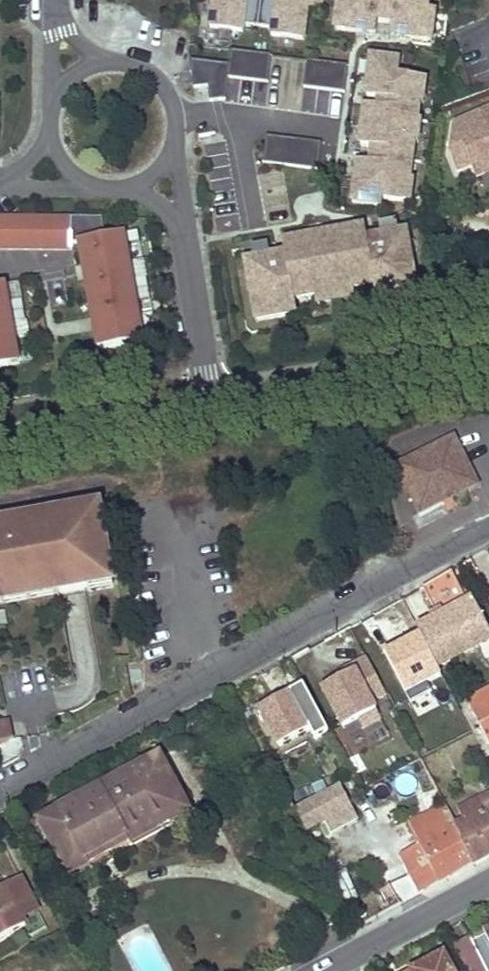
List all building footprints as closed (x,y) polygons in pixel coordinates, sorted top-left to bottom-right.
[(262,0),(214,0),(210,28),(243,32),(244,25),(258,27),(262,0)] [(308,8),(323,10),(324,0),(262,0),(258,27),(273,29),(272,36),(304,40),(308,8)] [(377,34),(381,5),(359,3),(348,1),(340,0),(337,30),(359,33),(359,31),(377,34)] [(431,0),(390,0),(389,6),(396,7),(429,12),(431,0)] [(437,13),(429,12),(396,7),(393,36),(433,42),(437,13)] [(268,83),(271,56),(231,50),(229,65),(190,60),(193,88),(208,87),(210,102),(225,100),(228,78),(268,83)] [(402,62),(373,58),(369,99),(395,102),(394,110),(367,106),(362,147),(389,151),(387,166),(360,163),(354,203),(383,207),(384,199),(412,203),(415,181),(412,180),(417,143),(419,144),(422,121),(419,121),(422,103),(425,104),(427,82),(400,79),(402,62)] [(346,93),(349,66),(309,61),(306,88),(346,93)] [(454,123),(449,152),(457,172),(472,166),(476,176),(488,171),(488,109),(454,123)] [(319,170),(323,143),(268,136),(264,163),(319,170)] [(82,218),(0,217),(0,250),(72,251),(72,244),(79,243),(86,240),(82,218)] [(144,341),(124,234),(105,237),(102,218),(82,218),(86,240),(79,243),(83,263),(90,262),(93,277),(85,279),(92,317),(100,316),(102,329),(95,330),(98,350),(144,341)] [(255,260),(246,261),(257,321),(298,313),(296,299),(318,295),(335,292),(353,289),(375,285),(377,298),(419,291),(408,232),(368,239),(366,228),(284,242),(286,254),(271,257),(255,260)] [(271,257),(269,245),(253,248),(255,260),(271,257)] [(93,277),(90,262),(83,263),(85,279),(93,277)] [(4,284),(0,285),(0,367),(19,364),(4,284)] [(355,301),(353,289),(335,292),(337,304),(355,301)] [(337,304),(335,292),(318,295),(320,307),(337,304)] [(102,329),(100,316),(92,317),(95,330),(102,329)] [(421,513),(443,502),(440,497),(452,491),(455,496),(477,485),(453,439),(397,466),(421,513)] [(452,491),(440,497),(443,502),(455,496),(452,491)] [(56,587),(57,593),(95,586),(94,581),(112,577),(99,507),(44,517),(46,524),(18,528),(17,522),(0,525),(0,597),(56,587)] [(17,522),(18,528),(46,524),(44,517),(17,522)] [(437,667),(488,640),(488,630),(473,600),(468,603),(451,570),(423,588),(439,619),(418,630),(420,634),(437,667)] [(94,581),(95,586),(113,583),(112,577),(94,581)] [(1,604),(57,593),(56,587),(0,597),(0,600),(1,604)] [(437,667),(420,634),(418,630),(403,637),(405,641),(386,651),(408,693),(442,676),(437,667)] [(385,694),(366,658),(351,666),(354,672),(343,677),(322,688),(343,728),(358,720),(363,728),(380,719),(371,702),(385,694)] [(354,672),(351,666),(340,672),(343,677),(354,672)] [(304,685),(290,692),(259,709),(279,746),(310,729),(314,738),(328,730),(304,685)] [(488,744),(488,691),(467,703),(488,744)] [(0,724),(0,747),(12,741),(8,723),(0,724)] [(306,736),(283,746),(288,759),(312,750),(306,736)] [(148,765),(161,789),(172,783),(159,758),(148,765)] [(148,765),(42,822),(58,851),(54,853),(68,881),(111,858),(109,854),(188,811),(172,783),(161,789),(148,765)] [(342,785),(295,809),(297,811),(307,830),(326,821),(332,832),(359,818),(342,785)] [(279,820),(297,811),(295,809),(283,786),(266,795),(279,820)] [(456,828),(474,863),(488,855),(488,823),(484,814),(488,811),(488,799),(488,797),(460,811),(467,823),(456,828)] [(410,824),(421,844),(455,827),(445,807),(410,824)] [(421,844),(401,854),(420,893),(474,864),(474,863),(456,828),(455,827),(421,844)] [(24,927),(25,926),(22,919),(38,911),(21,879),(0,891),(0,939),(24,927)] [(488,932),(488,928),(470,938),(471,941),(488,932)] [(471,941),(487,970),(488,970),(488,932),(471,941)] [(471,941),(470,938),(455,945),(469,970),(487,970),(471,941)] [(444,956),(414,970),(452,970),(444,956)]
